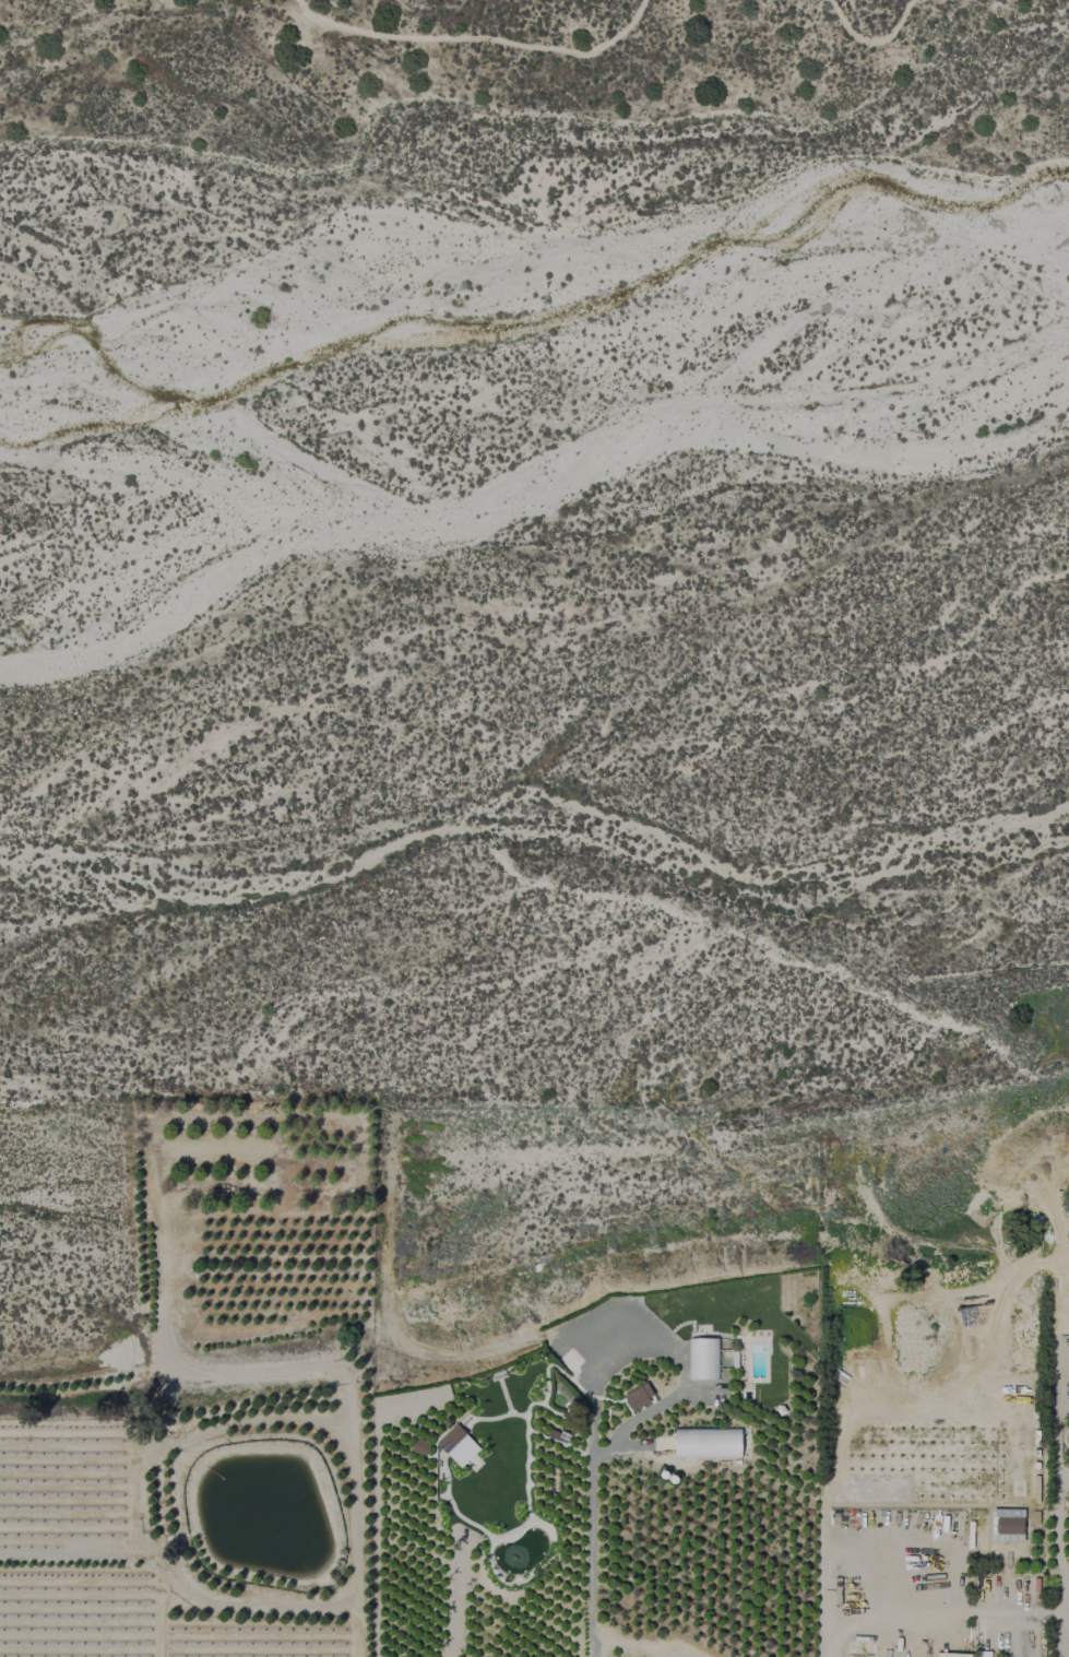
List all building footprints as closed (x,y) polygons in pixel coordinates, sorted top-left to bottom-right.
[(717,1338),(716,1378),(688,1378),(689,1338),(717,1338)] [(651,1395),(628,1408),(620,1395),(643,1381),(651,1395)] [(777,1405),(780,1405),(784,1411),(777,1416),(773,1409),(774,1407),(777,1405)] [(479,1449),(459,1468),(436,1442),(456,1423),(479,1449)] [(739,1431),(738,1458),(674,1458),(674,1431),(739,1431)] [(429,1443),(423,1456),(409,1449),(416,1436),(429,1443)] [(672,1482),(669,1482),(667,1480),(666,1477),(668,1475),(669,1473),(672,1473),(674,1476),(675,1479),(673,1481),(672,1482)]
